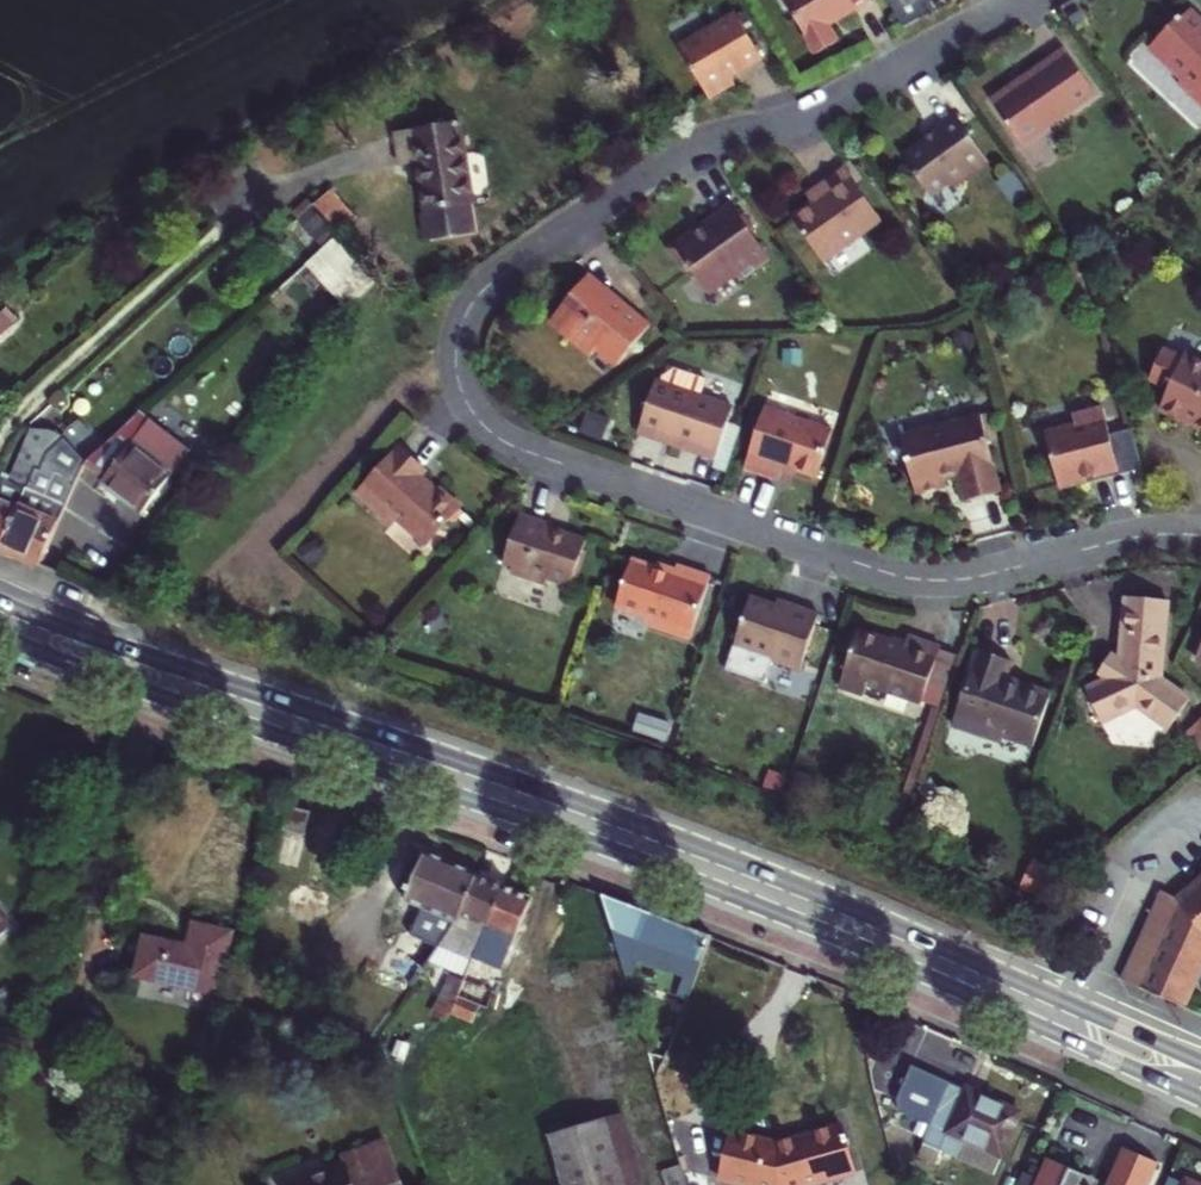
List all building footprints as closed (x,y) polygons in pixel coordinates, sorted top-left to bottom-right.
[(817,54),(839,41),(830,27),(874,2),(873,0),(786,0),(817,54)] [(908,28),(939,12),(933,0),(891,0),(908,28)] [(1185,78),(1181,83),(1200,102),(1200,15),(1193,7),(1185,15),(1182,14),(1152,46),(1185,78)] [(740,16),(684,49),(713,99),(738,84),(734,78),(766,60),(740,16)] [(1068,47),(1023,79),(1027,85),(1000,103),(1027,144),(1099,93),(1068,47)] [(934,194),(954,180),(960,182),(993,160),(960,113),(937,130),(940,134),(908,157),(934,194)] [(420,163),(428,211),(427,211),(424,216),(427,235),(432,240),(476,234),(472,204),(475,203),(463,122),(398,132),(403,165),(420,163)] [(829,262),(887,221),(853,170),(825,189),(831,196),(819,203),(798,218),(829,262)] [(331,189),(315,203),(341,230),(356,216),(331,189)] [(819,203),(831,196),(825,189),(814,196),(819,203)] [(299,218),(325,245),(341,230),(315,203),(299,218)] [(710,288),(737,269),(744,280),(776,258),(738,203),(674,247),(690,270),(696,266),(710,288)] [(325,245),(314,255),(355,299),(382,274),(341,230),(325,245)] [(314,255),(307,261),(348,305),(355,299),(314,255)] [(596,354),(602,346),(622,363),(654,324),(612,290),(609,292),(590,276),(554,321),(596,354)] [(1200,428),(1200,363),(1187,357),(1186,360),(1166,351),(1153,381),(1173,390),(1164,411),(1200,428)] [(659,381),(643,425),(676,438),(674,444),(718,460),(731,423),(736,407),(702,396),(708,379),(674,367),(663,382),(659,381)] [(768,407),(748,468),(781,480),(786,466),(819,477),(835,429),(768,407)] [(1066,488),(1093,482),(1092,478),(1122,470),(1122,474),(1147,467),(1137,428),(1115,434),(1107,407),(1078,414),(1081,424),(1050,433),(1066,488)] [(987,415),(907,435),(921,492),(951,484),(950,478),(964,474),(970,501),(1006,492),(987,415)] [(138,417),(87,465),(105,479),(101,483),(141,515),(188,456),(138,417)] [(744,428),(731,423),(718,460),(715,469),(730,474),(744,428)] [(640,432),(674,444),(676,438),(643,425),(640,432)] [(2,548),(45,451),(62,435),(51,431),(34,431),(11,479),(4,476),(0,485),(0,548),(2,548)] [(45,451),(2,548),(40,564),(87,465),(62,435),(45,451)] [(397,517),(427,543),(461,505),(423,474),(427,470),(401,446),(359,494),(392,523),(397,517)] [(515,574),(549,585),(551,579),(576,587),(590,541),(554,530),(556,525),(524,514),(507,565),(516,569),(515,574)] [(652,625),(694,640),(714,579),(680,567),(677,575),(635,561),(620,607),(654,618),(652,625)] [(794,609),(755,596),(737,647),(804,670),(823,614),(795,605),(794,609)] [(1169,683),(1175,604),(1133,601),(1127,665),(1114,684),(1092,693),(1107,725),(1144,709),(1178,733),(1198,704),(1169,683)] [(907,646),(861,630),(842,686),(867,694),(871,684),(925,702),(925,701),(943,647),(910,637),(907,646)] [(943,647),(925,701),(943,707),(960,654),(943,647)] [(954,726),(1004,742),(1006,737),(1035,747),(1053,692),(1009,677),(1014,660),(979,649),(954,726)] [(1127,665),(1117,658),(1104,676),(1114,684),(1127,665)] [(312,813),(292,807),(286,829),(306,835),(312,813)] [(480,875),(428,851),(405,901),(423,909),(411,936),(441,949),(459,923),(480,875)] [(506,886),(480,875),(459,923),(441,949),(431,964),(466,980),(475,960),(506,886)] [(1184,1006),(1200,968),(1200,882),(1180,900),(1161,890),(1122,978),(1184,1006)] [(475,960),(503,972),(533,898),(506,886),(475,960)] [(695,989),(713,935),(605,894),(628,971),(636,974),(643,955),(666,963),(661,976),(695,989)] [(9,915),(0,907),(0,924),(9,915)] [(145,937),(138,976),(220,992),(231,931),(195,924),(190,945),(145,937)] [(661,976),(666,963),(643,955),(636,974),(693,996),(695,989),(661,976)] [(466,980),(460,996),(481,1005),(489,1008),(503,972),(475,960),(466,980)] [(453,1011),(452,1012),(474,1021),(481,1005),(460,996),(453,1011)] [(974,1088),(918,1065),(904,1099),(907,1111),(935,1124),(926,1142),(944,1151),(955,1129),(1005,1151),(1024,1110),(974,1088)] [(628,1184),(648,1184),(625,1113),(607,1119),(628,1184)] [(552,1136),(567,1184),(628,1184),(607,1119),(552,1136)] [(733,1131),(720,1180),(741,1184),(812,1184),(855,1173),(841,1124),(778,1143),(733,1131)] [(387,1138),(372,1144),(387,1184),(405,1184),(387,1138)] [(349,1163),(290,1184),(387,1184),(372,1144),(354,1151),(357,1160),(349,1163)] [(1159,1163),(1124,1148),(1107,1184),(1149,1184),(1159,1163)] [(354,1151),(346,1154),(349,1163),(357,1160),(354,1151)] [(1047,1158),(1035,1184),(1081,1184),(1086,1175),(1047,1158)] [(1086,1175),(1081,1184),(1098,1184),(1100,1181),(1086,1175)]
